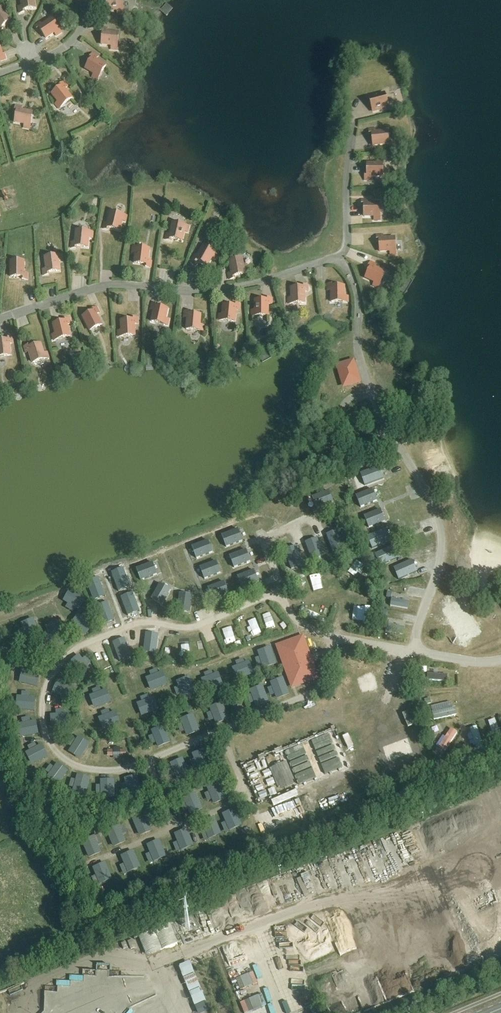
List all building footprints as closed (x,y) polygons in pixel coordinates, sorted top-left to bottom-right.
[(36,9),(34,0),(21,0),(22,7),(19,7),(20,13),(25,13),(25,10),(36,9)] [(123,14),(123,0),(105,0),(107,0),(108,11),(118,11),(118,14),(123,14)] [(11,21),(4,13),(7,11),(3,6),(0,9),(0,33),(3,30),(2,28),(11,21)] [(57,36),(61,33),(52,19),(42,26),(40,23),(35,27),(38,31),(40,29),(47,39),(55,33),(57,36)] [(117,50),(119,34),(107,32),(108,29),(101,29),(101,34),(103,34),(102,45),(112,46),(112,50),(117,50)] [(97,80),(106,66),(96,60),(98,57),(93,54),(90,58),(92,60),(86,69),(95,74),(93,77),(97,80)] [(59,109),(72,99),(65,89),(68,87),(64,83),(60,86),(61,88),(52,94),(59,102),(56,105),(59,109)] [(373,112),(389,108),(385,94),(369,98),(373,112)] [(30,129),(33,113),(22,111),(22,107),(16,106),(15,111),(17,112),(15,123),(25,125),(24,128),(30,129)] [(373,146),(389,144),(387,131),(376,133),(375,129),(369,130),(370,135),(372,135),(373,146)] [(383,177),(383,161),(377,161),(377,164),(367,164),(367,175),(365,175),(365,180),(371,180),(371,177),(383,177)] [(375,220),(380,220),(380,204),(368,204),(368,201),(362,201),(362,206),(364,206),(364,217),(374,217),(375,220)] [(126,222),(127,216),(111,213),(108,224),(105,223),(104,229),(109,230),(109,228),(120,231),(122,221),(126,222)] [(188,232),(189,227),(173,223),(170,235),(167,234),(166,240),(171,241),(171,239),(182,241),(184,232),(188,232)] [(93,238),(93,233),(77,231),(75,243),(72,242),(72,249),(77,249),(77,247),(88,248),(89,238),(93,238)] [(390,255),(396,255),(395,238),(383,239),(383,236),(377,236),(377,241),(380,241),(380,252),(390,252),(390,255)] [(216,259),(218,254),(204,246),(198,256),(195,255),(192,260),(197,263),(198,261),(208,266),(212,257),(216,259)] [(151,268),(151,261),(148,261),(150,249),(133,248),(132,253),(136,253),(135,263),(146,265),(146,267),(151,268)] [(59,262),(62,261),(62,256),(45,258),(47,269),(43,270),(44,276),(49,275),(49,273),(60,271),(59,262)] [(234,277),(245,274),(242,259),(229,262),(232,273),(229,274),(230,280),(235,279),(234,277)] [(27,280),(27,273),(24,273),(24,262),(11,262),(11,277),(22,277),(22,280),(27,280)] [(378,288),(385,273),(375,268),(376,265),(371,262),(368,267),(371,268),(366,278),(375,282),(373,286),(378,288)] [(305,292),(308,292),(308,285),(303,286),(303,288),(291,288),(292,298),(288,298),(288,304),(305,303),(305,292)] [(332,302),(348,302),(348,297),(345,297),(344,287),(333,287),(333,285),(328,285),(328,291),(331,291),(332,302)] [(268,305),(272,305),(272,298),(267,298),(267,301),(255,301),(255,311),(252,311),(252,316),(268,316),(268,305)] [(168,325),(169,320),(166,319),(168,310),(157,307),(157,305),(152,304),(151,310),(154,310),(152,322),(168,325)] [(240,311),(240,305),(235,304),(235,307),(224,305),(223,315),(219,315),(219,321),(235,322),(236,311),(240,311)] [(97,315),(99,313),(97,308),(92,310),(93,312),(83,317),(90,331),(102,325),(97,315)] [(203,331),(204,326),(200,325),(201,315),(190,314),(190,312),(185,312),(184,318),(188,318),(187,330),(203,331)] [(67,325),(70,324),(69,318),(64,320),(65,322),(54,325),(56,334),(53,335),(54,341),(70,337),(67,325)] [(134,324),(138,324),(137,318),(132,318),(132,321),(121,321),(122,331),(118,331),(119,337),(135,336),(134,324)] [(13,344),(12,338),(7,338),(7,341),(0,342),(0,357),(11,356),(9,344),(13,344)] [(33,363),(49,358),(47,353),(44,354),(41,344),(30,348),(29,345),(25,347),(27,353),(30,352),(33,363)] [(345,385),(359,381),(353,362),(340,366),(345,385)] [(378,463),(348,476),(356,489),(386,479),(378,463)] [(331,510),(340,507),(335,494),(326,497),(331,510)] [(339,518),(321,525),(326,540),(356,544),(348,519),(339,518)] [(392,524),(362,533),(370,553),(398,541),(392,524)] [(321,525),(299,533),(312,570),(329,560),(331,555),(326,540),(321,525)] [(299,533),(271,544),(285,584),(312,570),(299,533)] [(399,548),(374,561),(385,575),(407,560),(399,548)] [(363,556),(340,567),(349,581),(369,575),(363,556)] [(412,561),(409,579),(425,579),(426,558),(412,561)] [(151,562),(109,575),(119,601),(158,586),(156,581),(151,562)] [(109,575),(79,585),(89,612),(119,601),(109,575)] [(158,586),(119,601),(128,625),(163,612),(161,598),(158,586)] [(393,599),(391,607),(408,610),(409,602),(393,599)] [(119,601),(89,612),(98,636),(128,625),(119,601)] [(348,602),(345,627),(370,633),(375,605),(348,602)] [(71,624),(83,634),(91,624),(79,615),(71,624)] [(23,623),(24,631),(33,628),(32,621),(23,623)] [(52,639),(63,634),(58,622),(47,626),(52,639)] [(385,624),(384,632),(403,635),(404,627),(385,624)] [(301,642),(282,649),(295,684),(314,676),(301,642)] [(258,652),(262,665),(275,661),(271,647),(258,652)] [(73,660),(83,672),(89,668),(79,656),(73,660)] [(245,662),(234,666),(239,679),(250,675),(245,662)] [(152,690),(164,685),(159,672),(147,678),(152,690)] [(217,672),(204,678),(210,690),(223,685),(217,672)] [(195,690),(191,677),(178,681),(182,694),(195,690)] [(283,681),(272,684),(276,697),(287,693),(283,681)] [(55,693),(69,696),(71,686),(57,683),(55,693)] [(93,694),(97,706),(110,702),(106,690),(93,694)] [(263,690),(252,692),(254,700),(265,698),(263,690)] [(151,698),(139,702),(142,715),(155,711),(151,698)] [(433,720),(453,711),(450,703),(429,712),(433,720)] [(211,710),(216,721),(227,717),(222,706),(211,710)] [(114,711),(101,717),(106,729),(119,724),(114,711)] [(63,726),(64,714),(53,714),(52,726),(63,726)] [(187,733),(198,729),(193,717),(182,721),(187,733)] [(488,720),(493,738),(500,736),(500,731),(497,717),(488,720)] [(35,722),(22,723),(23,735),(36,734),(35,722)] [(445,751),(458,732),(451,727),(438,745),(445,751)] [(158,745),(169,741),(164,728),(153,733),(158,745)] [(478,728),(470,731),(473,745),(482,743),(478,728)] [(77,738),(70,750),(82,757),(89,746),(77,738)] [(398,740),(370,746),(371,752),(399,746),(398,740)] [(34,763),(47,757),(42,745),(29,750),(34,763)] [(204,749),(193,754),(199,768),(210,763),(204,749)] [(183,759),(171,764),(176,777),(188,772),(183,759)] [(280,789),(296,782),(287,760),(270,767),(280,789)] [(56,764),(49,775),(61,783),(69,772),(56,764)] [(73,788),(88,792),(92,779),(77,775),(73,788)] [(101,780),(101,794),(116,794),(116,781),(101,780)] [(215,802),(219,800),(214,788),(210,790),(215,802)] [(191,813),(202,808),(196,795),(185,801),(191,813)] [(145,817),(134,823),(140,834),(151,829),(145,817)] [(217,819),(206,822),(208,832),(219,830),(217,819)] [(120,828),(109,833),(113,844),(124,840),(120,828)] [(176,834),(180,846),(191,844),(187,831),(176,834)] [(95,839),(84,843),(88,856),(100,851),(95,839)] [(134,851),(122,857),(127,869),(140,863),(134,851)] [(98,879),(111,875),(107,864),(95,868),(98,879)] [(189,917),(180,921),(182,927),(192,923),(189,917)] [(170,925),(139,937),(147,956),(178,943),(170,925)] [(209,1010),(189,960),(178,965),(196,1012),(202,1012),(209,1010)] [(254,971),(231,980),(235,992),(259,982),(254,971)] [(347,996),(358,991),(356,985),(345,990),(347,996)] [(240,1001),(244,1012),(245,1012),(262,1008),(258,995),(240,1001)]
